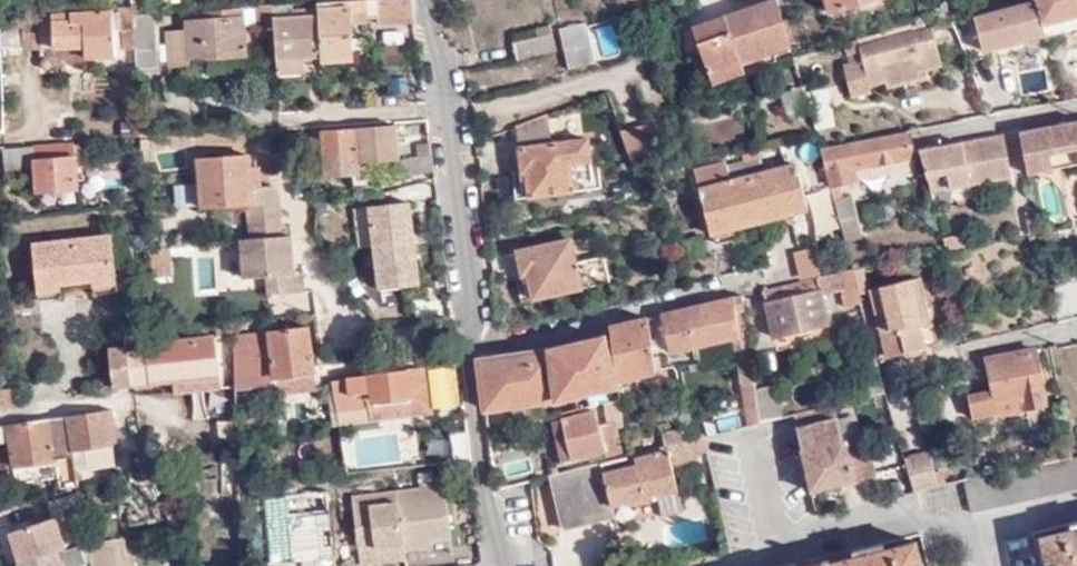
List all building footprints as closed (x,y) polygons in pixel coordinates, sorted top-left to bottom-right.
[(315,2),(316,15),(318,56),(319,60),(362,58),(362,50),(361,37),(360,17),(386,16),(385,0),(342,0),(315,2)] [(413,0),(385,0),(386,16),(387,25),(414,23),(413,0)] [(742,11),(776,2),(776,0),(739,0),(742,11)] [(828,11),(866,0),(825,0),(828,11)] [(1044,31),(1041,20),(1036,0),(1026,0),(973,14),(982,48),(1044,31)] [(1041,20),(1076,11),(1076,0),(1036,0),(1041,20)] [(711,80),(744,71),(740,57),(788,45),(776,2),(742,11),(696,24),(711,80)] [(271,3),(256,4),(258,26),(272,25),(272,17),(271,3)] [(242,54),(240,4),(201,8),(201,18),(185,19),(185,29),(168,29),(171,64),(190,63),(190,54),(202,53),(206,55),(242,54)] [(132,16),(132,9),(119,9),(122,51),(135,51),(132,16)] [(71,13),(26,15),(26,43),(40,42),(41,48),(50,47),(84,47),(84,59),(113,58),(110,13),(71,16),(71,13)] [(132,16),(135,51),(136,66),(158,66),(155,15),(132,16)] [(272,17),(272,25),(274,58),(303,57),(318,56),(316,15),(272,17)] [(939,60),(929,24),(923,26),(921,18),(840,41),(843,54),(859,49),(861,57),(841,62),(850,93),(870,88),(869,82),(885,78),(886,82),(919,73),(917,66),(939,60)] [(570,69),(597,62),(586,22),(560,28),(570,69)] [(549,24),(535,28),(537,37),(512,43),(516,59),(555,49),(549,24)] [(371,37),(361,37),(362,50),(371,49),(371,37)] [(84,47),(50,47),(51,66),(85,65),(84,59),(84,47)] [(303,57),(274,58),(275,70),(304,69),(303,57)] [(805,102),(817,98),(819,98),(814,80),(800,84),(805,102)] [(784,108),(805,102),(800,84),(779,90),(784,108)] [(805,102),(812,125),(825,121),(817,98),(805,102)] [(552,142),(547,112),(515,125),(521,169),(511,172),(515,197),(593,186),(586,138),(552,142)] [(1076,160),(1076,118),(1019,130),(1027,169),(1076,160)] [(397,159),(394,121),(321,127),(322,140),(325,177),(359,174),(358,162),(397,159)] [(322,140),(321,127),(308,128),(309,142),(322,140)] [(842,229),(858,224),(852,199),(847,195),(842,196),(837,181),(913,164),(908,127),(820,145),(842,229)] [(645,128),(622,131),(626,161),(649,158),(645,128)] [(920,148),(930,191),(1011,176),(1002,133),(920,148)] [(433,171),(430,143),(416,145),(418,157),(401,160),(403,175),(433,171)] [(33,147),(36,168),(37,192),(75,189),(73,144),(33,147)] [(33,147),(4,149),(5,170),(36,168),(33,147)] [(251,190),(248,170),(248,157),(198,161),(202,209),(247,206),(249,242),(241,242),(244,280),(268,279),(270,296),(304,293),(302,274),(295,274),(291,238),(283,238),(278,196),(274,191),(270,189),(259,189),(251,190)] [(711,232),(759,220),(748,176),(744,160),(727,165),(725,160),(695,169),(711,232)] [(748,176),(759,220),(807,208),(796,163),(748,176)] [(257,169),(248,170),(251,190),(259,189),(257,169)] [(194,211),(191,184),(174,186),(177,212),(194,211)] [(817,234),(836,230),(827,190),(807,195),(817,234)] [(410,203),(368,208),(378,292),(421,286),(410,203)] [(367,249),(365,209),(354,209),(356,249),(367,249)] [(842,229),(845,240),(861,235),(858,224),(842,229)] [(110,230),(31,240),(40,298),(65,295),(64,284),(95,280),(96,292),(118,290),(110,230)] [(940,236),(943,248),(962,244),(960,232),(940,236)] [(567,238),(515,250),(520,274),(525,273),(531,298),(607,281),(600,255),(573,261),(567,238)] [(244,280),(241,242),(222,243),(225,281),(244,280)] [(820,275),(813,247),(793,251),(800,280),(816,276),(820,275)] [(862,303),(852,267),(837,271),(842,289),(847,306),(862,303)] [(842,289),(837,271),(820,275),(816,276),(821,296),(842,289)] [(917,275),(907,278),(919,325),(929,323),(917,275)] [(816,276),(800,280),(763,288),(774,337),(828,323),(821,296),(816,276)] [(919,325),(907,278),(871,287),(888,352),(923,344),(919,325)] [(752,380),(741,294),(665,311),(673,352),(732,338),(738,382),(752,380)] [(656,368),(646,317),(608,324),(617,375),(656,368)] [(232,339),(231,323),(218,324),(220,337),(171,342),(171,335),(159,336),(159,343),(150,344),(148,334),(127,336),(127,348),(110,349),(113,385),(171,382),(219,377),(216,342),(232,339)] [(308,327),(232,339),(235,393),(268,388),(267,379),(313,372),(308,327)] [(611,385),(602,336),(545,346),(554,396),(611,385)] [(545,346),(478,357),(486,407),(554,396),(545,346)] [(1044,402),(1033,347),(985,357),(991,388),(967,393),(971,415),(997,411),(997,413),(1044,402)] [(425,408),(422,367),(370,372),(331,382),(332,392),(347,388),(348,394),(365,392),(366,407),(373,406),(374,414),(425,408)] [(316,392),(313,372),(267,379),(268,388),(274,387),(277,398),(316,392)] [(221,387),(219,377),(171,382),(171,392),(221,387)] [(744,424),(757,421),(753,388),(752,380),(738,382),(744,424)] [(757,421),(780,415),(774,383),(753,388),(757,421)] [(16,407),(14,391),(0,393),(0,410),(16,407)] [(350,410),(366,407),(365,392),(348,394),(350,410)] [(561,414),(599,404),(597,396),(559,404),(561,414)] [(622,426),(619,400),(607,402),(610,423),(598,425),(593,412),(561,419),(571,459),(619,447),(617,437),(614,438),(612,428),(622,426)] [(801,448),(810,490),(873,475),(863,433),(840,438),(832,403),(793,412),(801,448)] [(68,417),(75,458),(75,461),(87,460),(89,469),(114,465),(111,444),(118,443),(113,411),(68,417)] [(68,417),(7,425),(12,466),(75,458),(68,417)] [(571,459),(561,419),(552,421),(561,461),(571,459)] [(696,436),(693,423),(623,439),(625,454),(637,452),(696,436)] [(699,448),(696,436),(637,452),(638,460),(601,471),(598,462),(549,475),(563,529),(614,516),(610,505),(676,488),(671,469),(668,457),(693,450),(699,448)] [(696,464),(693,450),(668,457),(671,469),(696,464)] [(903,458),(911,491),(936,485),(929,452),(903,458)] [(526,453),(502,457),(504,474),(529,470),(526,453)] [(236,479),(234,456),(225,456),(226,479),(236,479)] [(79,484),(84,516),(94,514),(89,483),(79,484)] [(445,487),(394,492),(400,545),(401,553),(432,550),(432,542),(450,541),(445,487)] [(400,545),(394,492),(348,497),(359,565),(374,563),(373,548),(400,545)] [(322,515),(287,517),(290,565),(325,565),(322,515)] [(1040,536),(1047,565),(1076,565),(1076,527),(1040,536)] [(92,565),(130,565),(125,536),(88,542),(90,554),(91,562),(92,565)] [(809,565),(919,565),(913,541),(809,565)] [(374,563),(402,561),(401,553),(400,545),(373,548),(374,563)] [(401,553),(402,561),(433,558),(432,550),(401,553)]
